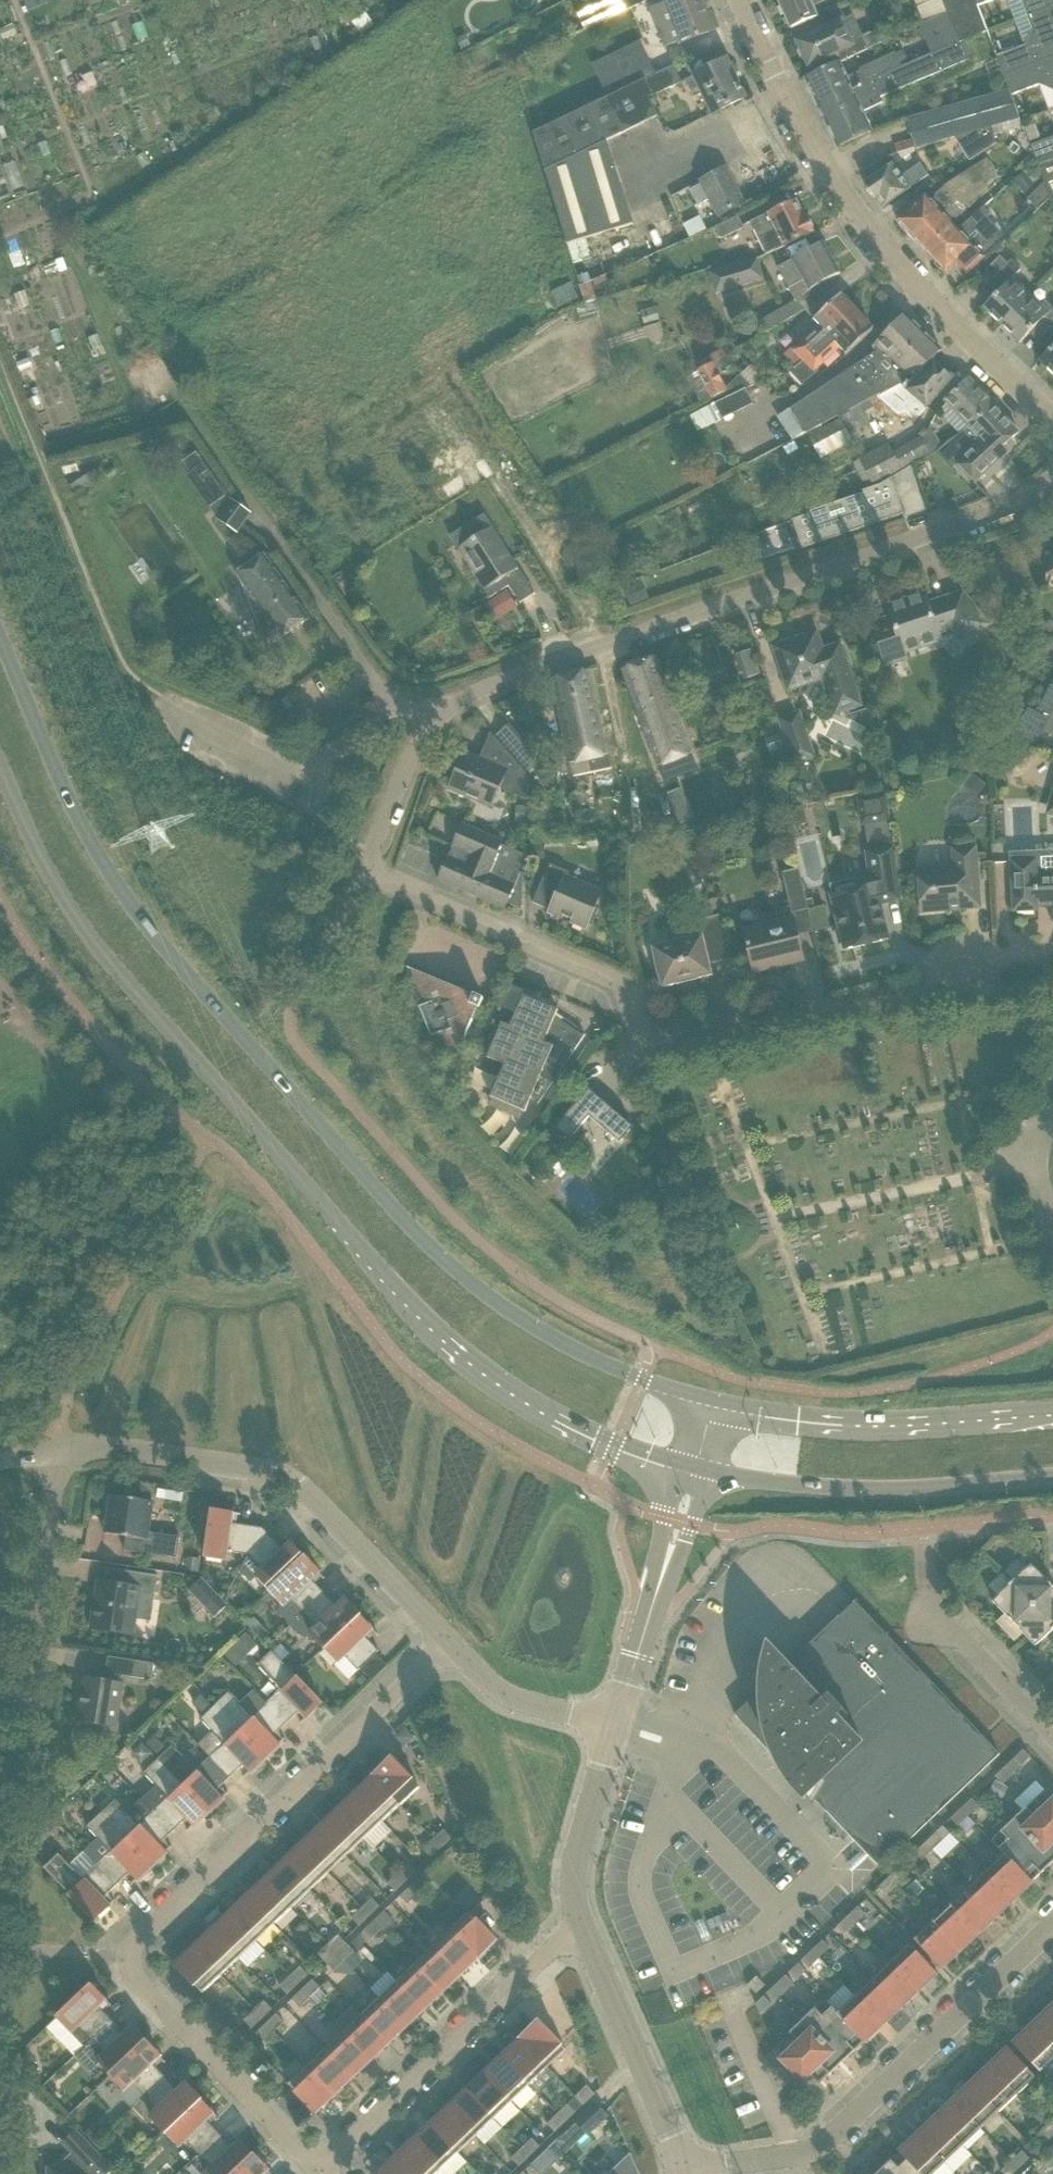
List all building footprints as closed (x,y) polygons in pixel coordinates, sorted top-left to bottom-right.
[(31,23),(51,17),(45,0),(22,0),(31,23)] [(626,9),(622,0),(603,0),(576,12),(583,28),(626,9)] [(667,1),(648,8),(664,47),(682,41),(683,42),(713,30),(701,0),(670,0),(667,1)] [(779,2),(791,28),(817,17),(812,6),(827,0),(784,0),(779,2)] [(974,0),(942,0),(947,12),(960,41),(986,30),(977,6),(974,0)] [(1023,5),(1027,16),(1052,6),(1052,5),(1051,0),(1013,0),(1023,5)] [(1027,16),(1032,28),(1024,45),(996,56),(1003,76),(1052,57),(1052,6),(1027,16)] [(960,41),(947,12),(919,25),(931,53),(960,41)] [(827,25),(795,40),(799,47),(797,52),(801,60),(805,61),(807,65),(817,60),(822,70),(839,62),(839,63),(844,61),(869,49),(863,36),(863,35),(851,41),(842,21),(841,18),(827,25)] [(465,34),(457,38),(462,49),(470,45),(465,34)] [(640,41),(610,56),(625,88),(644,79),(656,73),(643,48),(640,41)] [(872,81),(818,106),(837,148),(872,132),(862,111),(882,102),(879,97),(967,59),(960,41),(931,53),(901,66),(872,79),(872,81)] [(846,77),(839,63),(805,78),(818,106),(872,81),(872,79),(901,66),(895,52),(859,69),(860,70),(846,77)] [(1008,89),(1011,95),(1038,85),(1052,92),(1052,57),(1003,76),(1008,89)] [(703,93),(713,113),(744,97),(741,90),(742,89),(739,84),(738,85),(726,60),(685,80),(694,97),(703,93)] [(674,65),(656,73),(644,79),(652,95),(681,82),(674,65)] [(625,88),(606,97),(533,132),(545,170),(567,243),(634,223),(607,140),(657,116),(648,97),(652,95),(644,79),(625,88)] [(1019,118),(1011,95),(1008,89),(906,119),(915,148),(955,137),(991,127),(1019,118)] [(1019,118),(991,127),(994,135),(1023,127),(1019,118)] [(994,135),(991,127),(955,137),(969,160),(996,143),(994,135)] [(1030,146),(1037,165),(1052,159),(1052,137),(1030,146)] [(877,162),(883,170),(865,182),(867,186),(867,189),(870,194),(873,194),(882,207),(928,175),(920,163),(900,176),(892,165),(901,159),(897,153),(888,156),(877,162)] [(898,221),(900,222),(900,227),(904,232),(909,232),(913,236),(969,185),(995,172),(987,159),(947,182),(934,195),(935,196),(929,202),(924,196),(898,221)] [(1037,165),(1044,182),(1045,184),(1052,181),(1052,159),(1037,165)] [(702,182),(690,189),(698,205),(710,198),(719,215),(743,202),(725,168),(701,180),(702,182)] [(969,185),(913,236),(918,242),(918,247),(922,251),(926,251),(927,252),(929,254),(955,229),(954,228),(948,222),(954,216),(956,218),(999,179),(995,172),(969,185)] [(1023,173),(1013,182),(1021,191),(1032,182),(1023,173)] [(1044,182),(1027,199),(1037,209),(1037,210),(1050,197),(1045,184),(1044,182)] [(767,254),(784,246),(814,232),(806,216),(804,217),(796,200),(751,221),(767,254)] [(955,229),(929,254),(930,255),(935,260),(935,262),(935,265),(939,270),(943,269),(945,272),(954,263),(966,275),(983,259),(972,247),(967,241),(972,236),(974,237),(988,224),(977,212),(956,231),(955,229)] [(707,229),(699,216),(683,224),(689,237),(707,229)] [(738,216),(724,223),(715,227),(721,239),(744,227),(738,216)] [(789,289),(795,300),(760,320),(767,331),(805,310),(828,296),(818,285),(841,273),(823,241),(792,259),(777,268),(789,289)] [(566,254),(504,272),(518,317),(552,307),(546,289),(574,281),(566,254)] [(1002,288),(992,298),(983,307),(1002,324),(1030,295),(1012,277),(1021,268),(1011,259),(1007,263),(1000,256),(984,271),(1002,288)] [(716,293),(763,279),(757,258),(710,272),(716,293)] [(590,281),(580,285),(588,315),(600,311),(590,281)] [(821,327),(798,348),(807,358),(856,312),(840,295),(833,301),(828,296),(805,310),(821,327)] [(1002,324),(1020,342),(1038,323),(1048,332),(1052,327),(1052,308),(1048,313),(1030,295),(1002,324)] [(872,330),(856,312),(807,358),(815,367),(838,346),(846,354),(872,330)] [(789,409),(776,416),(792,440),(805,432),(839,415),(860,403),(868,399),(873,396),(877,394),(880,393),(887,390),(898,385),(907,382),(909,383),(932,360),(941,351),(942,350),(904,314),(872,346),(877,351),(870,356),(789,409)] [(719,394),(726,391),(712,363),(736,350),(732,342),(689,366),(692,373),(686,376),(701,404),(709,399),(719,394)] [(1052,374),(1052,346),(1039,360),(1052,374)] [(880,393),(877,394),(898,413),(905,410),(915,419),(923,410),(951,378),(949,376),(949,373),(944,369),(942,369),(932,360),(909,383),(907,382),(898,385),(887,390),(880,393)] [(727,386),(730,389),(734,393),(751,386),(760,378),(749,366),(741,375),(740,374),(727,386)] [(945,400),(947,403),(938,411),(959,434),(969,426),(993,405),(969,379),(945,400)] [(745,388),(734,394),(739,406),(751,400),(745,388)] [(969,426),(959,434),(948,441),(963,456),(957,462),(975,482),(1000,459),(995,452),(1018,431),(993,405),(969,426)] [(841,419),(809,436),(823,463),(855,446),(849,435),(841,419)] [(931,428),(919,435),(920,436),(929,453),(942,446),(941,445),(937,439),(931,428)] [(888,443),(859,458),(860,460),(870,479),(873,485),(902,468),(893,452),(888,443)] [(189,472),(186,474),(194,485),(211,473),(204,462),(189,472)] [(935,492),(930,463),(919,465),(923,493),(935,492)] [(863,492),(806,512),(807,514),(812,526),(815,525),(820,539),(819,540),(820,542),(822,541),(864,527),(865,526),(865,525),(863,525),(861,517),(868,515),(870,523),(869,523),(870,525),(871,524),(901,514),(904,513),(903,511),(898,497),(919,490),(911,466),(880,484),(862,490),(863,492)] [(237,532),(242,524),(250,512),(229,498),(216,518),(237,532)] [(535,593),(493,526),(485,513),(450,535),(489,598),(510,585),(521,602),(535,593)] [(236,574),(241,581),(254,614),(262,611),(270,623),(258,632),(268,646),(309,618),(264,554),(236,574)] [(507,590),(486,604),(497,621),(518,607),(507,590)] [(891,617),(872,623),(882,652),(901,646),(903,652),(906,651),(940,640),(956,634),(963,644),(987,625),(962,593),(943,599),(928,604),(925,594),(888,607),(891,617)] [(834,714),(861,705),(840,643),(823,648),(817,631),(808,634),(809,639),(798,642),(792,639),(772,646),(787,690),(822,678),(834,714)] [(655,656),(622,668),(658,765),(691,753),(655,656)] [(754,664),(744,667),(747,677),(748,677),(758,674),(754,664)] [(590,669),(551,679),(570,764),(588,759),(591,772),(612,767),(590,669)] [(1036,714),(1048,720),(1052,712),(1052,682),(1036,714)] [(811,782),(804,760),(814,757),(799,712),(778,718),(800,781),(801,786),(802,785),(811,782)] [(448,789),(491,807),(499,788),(529,800),(529,775),(491,732),(485,746),(491,749),(486,761),(464,752),(448,789)] [(526,743),(513,754),(522,764),(535,753),(526,743)] [(973,773),(964,784),(978,796),(987,785),(973,773)] [(533,777),(538,845),(562,845),(558,776),(533,777)] [(801,786),(800,781),(792,784),(799,806),(808,803),(802,785),(801,786)] [(681,789),(668,794),(679,824),(693,819),(681,789)] [(887,794),(858,798),(862,824),(891,820),(887,794)] [(516,806),(516,821),(517,821),(526,821),(526,806),(516,806)] [(462,824),(452,846),(453,847),(449,857),(448,857),(438,879),(505,908),(507,903),(522,909),(523,854),(501,844),(502,842),(462,824)] [(530,846),(530,859),(545,859),(545,846),(530,846)] [(921,913),(966,909),(981,907),(976,846),(952,848),(953,866),(917,868),(921,913)] [(870,879),(860,881),(855,878),(829,884),(832,895),(831,895),(844,949),(889,938),(880,905),(902,900),(899,875),(895,847),(866,852),(870,879)] [(1010,854),(1011,860),(1013,911),(1038,910),(1038,908),(1038,903),(1052,902),(1052,855),(1033,856),(1028,853),(1010,854)] [(602,891),(567,876),(569,872),(549,864),(533,902),(550,910),(549,913),(563,919),(564,916),(571,919),(570,922),(586,929),(588,924),(592,926),(599,909),(595,907),(602,891)] [(791,912),(809,908),(799,868),(781,872),(791,912)] [(718,897),(706,901),(709,915),(721,911),(718,897)] [(824,905),(809,909),(811,917),(813,931),(830,927),(824,905)] [(651,947),(661,988),(677,984),(678,989),(699,984),(698,979),(713,976),(710,964),(732,958),(722,914),(698,920),(702,934),(651,947)] [(793,919),(779,922),(743,931),(753,971),(803,959),(797,935),(793,919)] [(459,989),(407,966),(407,967),(412,969),(425,1003),(419,1006),(431,1036),(437,1034),(450,1068),(448,1073),(449,1074),(478,1007),(479,1008),(483,998),(474,994),(473,995),(472,995),(469,987),(471,986),(470,984),(459,989)] [(525,1112),(532,1097),(538,1102),(537,1103),(538,1104),(585,1034),(584,1033),(583,1035),(555,1016),(558,1009),(524,994),(510,1026),(502,1023),(487,1057),(505,1065),(491,1097),(525,1112)] [(632,1127),(588,1090),(556,1128),(569,1139),(589,1117),(619,1142),(632,1127)] [(182,1502),(184,1493),(166,1490),(158,1488),(156,1498),(165,1499),(182,1502)] [(153,1501),(110,1495),(105,1533),(126,1536),(124,1550),(177,1558),(180,1536),(149,1532),(153,1501)] [(248,1554),(262,1527),(231,1523),(233,1512),(212,1509),(205,1557),(225,1560),(227,1551),(248,1554)] [(284,1550),(262,1527),(248,1554),(263,1570),(257,1576),(270,1591),(305,1557),(292,1543),(284,1550)] [(187,1556),(185,1570),(199,1572),(201,1558),(187,1556)] [(305,1557),(270,1591),(282,1603),(280,1605),(280,1614),(291,1625),(325,1593),(311,1579),(319,1571),(305,1557)] [(1052,1586),(1052,1574),(1047,1580),(1031,1563),(1011,1582),(1033,1605),(1052,1586)] [(137,1610),(144,1611),(146,1598),(154,1599),(158,1575),(137,1572),(135,1586),(98,1581),(90,1628),(133,1635),(137,1610)] [(214,1617),(228,1605),(202,1577),(189,1590),(214,1617)] [(1033,1605),(1011,1582),(992,1601),(1008,1617),(1000,1625),(1005,1631),(1033,1605)] [(1033,1605),(1052,1626),(1052,1586),(1033,1605)] [(338,1607),(325,1593),(291,1625),(302,1637),(310,1637),(312,1635),(324,1647),(359,1614),(346,1600),(338,1607)] [(757,1693),(735,1714),(811,1795),(880,1867),(1000,1754),(855,1601),(853,1602),(871,1621),(856,1634),(839,1616),(789,1663),(757,1693)] [(1005,1631),(1011,1637),(1019,1629),(1035,1646),(1052,1629),(1052,1626),(1033,1605),(1005,1631)] [(359,1614),(324,1647),(338,1662),(344,1655),(358,1670),(379,1650),(365,1635),(373,1628),(359,1614)] [(254,1619),(248,1624),(251,1628),(257,1622),(254,1619)] [(266,1702),(286,1723),(300,1710),(308,1717),(322,1703),(272,1650),(257,1664),(280,1689),(266,1702)] [(135,1660),(132,1675),(132,1676),(152,1679),(154,1663),(135,1660)] [(120,1673),(106,1671),(104,1680),(83,1677),(76,1720),(117,1726),(124,1683),(118,1683),(120,1673)] [(229,1691),(215,1705),(265,1758),(279,1744),(272,1737),(286,1723),(266,1702),(254,1690),(240,1703),(229,1691)] [(202,1696),(194,1703),(202,1712),(210,1705),(202,1696)] [(200,1718),(213,1732),(199,1745),(209,1756),(230,1777),(244,1764),(251,1771),(265,1758),(215,1705),(200,1718)] [(154,1735),(146,1742),(157,1754),(166,1746),(154,1735)] [(141,1743),(131,1753),(141,1763),(151,1753),(141,1743)] [(172,1745),(158,1759),(208,1812),(223,1798),(215,1791),(230,1777),(209,1756),(196,1770),(172,1745)] [(1021,1766),(1030,1757),(1023,1749),(1014,1758),(1021,1766)] [(373,1776),(400,1804),(419,1786),(392,1758),(373,1776)] [(1014,1758),(1005,1767),(1012,1775),(1021,1766),(1014,1758)] [(208,1812),(158,1759),(144,1772),(167,1797),(153,1810),(173,1831),(187,1818),(194,1825),(208,1812)] [(1012,1775),(1005,1767),(995,1776),(1002,1784),(1012,1775)] [(373,1776),(356,1792),(383,1821),(400,1804),(373,1776)] [(356,1792),(338,1809),(365,1838),(383,1821),(356,1792)] [(972,1798),(961,1808),(968,1816),(979,1806),(972,1798)] [(1031,1882),(1052,1861),(1052,1800),(1052,1799),(1044,1807),(1035,1798),(991,1840),(1003,1854),(1031,1882)] [(116,1799),(101,1813),(152,1866),(166,1852),(159,1845),(173,1831),(153,1810),(139,1824),(116,1799)] [(968,1816),(961,1808),(951,1818),(958,1826),(968,1816)] [(365,1838),(338,1809),(319,1827),(347,1855),(365,1838)] [(152,1866),(101,1813),(87,1826),(110,1851),(96,1864),(116,1885),(130,1872),(138,1879),(152,1866)] [(347,1855),(319,1827),(301,1844),(329,1872),(347,1855)] [(444,1829),(433,1839),(441,1847),(451,1837),(444,1829)] [(936,1832),(925,1842),(933,1850),(943,1840),(936,1832)] [(441,1847),(433,1839),(423,1849),(431,1857),(441,1847)] [(933,1850),(925,1842),(915,1852),(922,1860),(933,1850)] [(329,1872),(301,1844),(283,1861),(310,1890),(329,1872)] [(116,1885),(96,1864),(82,1878),(59,1853),(44,1867),(94,1920),(109,1906),(102,1899),(116,1885)] [(1003,1854),(985,1871),(1013,1899),(1031,1882),(1003,1854)] [(310,1890),(283,1861),(265,1878),(292,1907),(310,1890)] [(408,1863),(397,1873),(405,1881),(415,1872),(408,1863)] [(900,1866),(889,1876),(896,1884),(907,1874),(900,1866)] [(1013,1899),(985,1871),(968,1888),(995,1916),(1013,1899)] [(405,1881),(397,1873),(387,1883),(395,1891),(405,1881)] [(410,1886),(418,1894),(428,1885),(420,1876),(410,1886)] [(896,1884),(889,1876),(879,1886),(886,1894),(896,1884)] [(265,1878),(247,1895),(274,1924),(292,1907),(265,1878)] [(418,1894),(410,1886),(400,1896),(407,1904),(418,1894)] [(995,1916),(968,1888),(950,1905),(977,1933),(995,1916)] [(274,1924),(247,1895),(229,1913),(256,1941),(274,1924)] [(941,1913),(932,1922),(959,1951),(977,1933),(950,1905),(942,1897),(933,1904),(941,1913)] [(372,1898),(362,1907),(369,1916),(380,1906),(372,1898)] [(858,1906),(848,1916),(855,1924),(865,1914),(858,1906)] [(369,1916),(362,1907),(351,1917),(359,1925),(369,1916)] [(374,1920),(382,1929),(392,1919),(384,1911),(374,1920)] [(469,1912),(451,1929),(478,1957),(497,1940),(469,1912)] [(256,1941),(229,1913),(211,1930),(238,1958),(256,1941)] [(855,1924),(848,1916),(837,1926),(844,1934),(855,1924)] [(382,1929),(374,1920),(364,1930),(371,1938),(382,1929)] [(959,1951),(932,1922),(914,1939),(941,1968),(959,1951)] [(451,1929),(433,1946),(460,1975),(478,1957),(451,1929)] [(238,1958),(211,1930),(193,1947),(220,1975),(238,1958)] [(336,1952),(346,1943),(338,1934),(328,1944),(336,1952)] [(812,1950),(819,1957),(830,1947),(823,1940),(812,1950)] [(346,1943),(336,1952),(344,1961),(354,1951),(346,1943)] [(336,1952),(328,1944),(318,1954),(326,1962),(336,1952)] [(891,1961),(918,1989),(936,1972),(909,1944),(891,1961)] [(433,1946),(415,1963),(442,1992),(460,1975),(433,1946)] [(220,1975),(193,1947),(175,1964),(202,1993),(220,1975)] [(819,1957),(812,1950),(802,1960),(809,1967),(819,1957)] [(326,1962),(333,1970),(344,1961),(336,1952),(326,1962)] [(891,1961),(873,1978),(900,2006),(918,1989),(891,1961)] [(415,1963),(397,1980),(424,2009),(442,1992),(415,1963)] [(806,1970),(799,1963),(789,1972),(796,1979),(806,1970)] [(290,1976),(298,1984),(308,1974),(300,1966),(290,1976)] [(776,1984),(784,1991),(793,1982),(786,1975),(776,1984)] [(298,1984),(290,1976),(279,1986),(287,1994),(298,1984)] [(765,1985),(757,1977),(756,1976),(748,1984),(756,1993),(765,1985)] [(900,2006),(873,1978),(855,1995),(882,2023),(900,2006)] [(302,1989),(310,1997),(320,1987),(312,1979),(302,1989)] [(397,1980),(379,1998),(406,2026),(424,2009),(397,1980)] [(106,1999),(92,1984),(47,2026),(61,2041),(77,2026),(91,2040),(112,2020),(98,2006),(106,1999)] [(776,1984),(767,1993),(774,2000),(784,1991),(776,1984)] [(310,1997),(302,1989),(292,1999),(300,2007),(310,1997)] [(882,2023),(855,1995),(837,2012),(864,2041),(882,2023)] [(756,2003),(760,2014),(771,2003),(764,1996),(756,2003)] [(406,2026),(379,1998),(361,2015),(388,2043),(406,2026)] [(864,2041),(837,2012),(825,1999),(780,2041),(789,2051),(781,2059),(801,2080),(809,2072),(820,2083),(864,2041)] [(254,2010),(262,2018),(272,2008),(264,2000),(254,2010)] [(1049,2009),(1031,2026),(1052,2049),(1052,2013),(1049,2009)] [(262,2018),(254,2010),(244,2020),(251,2028),(262,2018)] [(276,2013),(266,2023),(274,2031),(284,2021),(276,2013)] [(388,2043),(361,2015),(343,2032),(370,2061),(388,2043)] [(112,2020),(91,2040),(104,2054),(97,2060),(111,2075),(146,2041),(133,2027),(125,2034),(112,2020)] [(539,2021),(520,2038),(547,2067),(566,2049),(539,2021)] [(274,2031),(266,2023),(256,2033),(264,2041),(274,2031)] [(1031,2026),(1013,2043),(1040,2072),(1052,2059),(1052,2049),(1031,2026)] [(343,2032),(325,2049),(352,2078),(370,2061),(343,2032)] [(547,2067),(520,2038),(502,2055),(529,2084),(547,2067)] [(160,2055),(146,2041),(111,2075),(123,2087),(121,2089),(121,2097),(132,2108),(133,2107),(133,2108),(166,2077),(152,2063),(160,2055)] [(990,2065),(1017,2093),(1035,2076),(1008,2048),(990,2065)] [(325,2049),(307,2066),(334,2095),(352,2078),(325,2049)] [(502,2055),(484,2072),(512,2101),(529,2084),(502,2055)] [(1017,2093),(990,2065),(972,2082),(999,2110),(1017,2093)] [(334,2095),(307,2066),(289,2084),(316,2112),(334,2095)] [(512,2101),(484,2072),(466,2090),(494,2118),(512,2101)] [(166,2077),(133,2108),(147,2121),(151,2117),(165,2131),(200,2098),(187,2084),(179,2091),(166,2077)] [(972,2082),(954,2099),(982,2128),(999,2110),(972,2082)] [(583,2104),(594,2094),(587,2085),(575,2096),(583,2104)] [(494,2118),(466,2090),(449,2107),(476,2135),(494,2118)] [(214,2112),(200,2098),(165,2131),(179,2146),(185,2139),(199,2153),(219,2134),(206,2119),(214,2112)] [(954,2099),(937,2116),(964,2145),(982,2128),(954,2099)] [(568,2103),(557,2113),(565,2121),(575,2112),(568,2103)] [(577,2121),(588,2133),(606,2115),(595,2104),(577,2121)] [(449,2107),(431,2124),(458,2152),(476,2135),(449,2107)] [(565,2121),(557,2113),(547,2123),(555,2131),(565,2121)] [(964,2145),(937,2116),(919,2133),(946,2162),(964,2145)] [(1047,2126),(1043,2121),(1032,2131),(1044,2144),(1052,2135),(1052,2132),(1047,2126)] [(94,2124),(85,2133),(94,2143),(104,2134),(94,2124)] [(458,2152),(431,2124),(413,2141),(440,2169),(458,2152)] [(48,2168),(48,2173),(91,2173),(92,2172),(94,2173),(107,2173),(112,2169),(76,2131),(64,2143),(74,2153),(67,2160),(67,2167),(48,2168)] [(901,2150),(923,2173),(933,2173),(946,2162),(919,2133),(901,2150)] [(199,2153),(212,2168),(205,2173),(206,2173),(234,2173),(254,2155),(240,2140),(233,2148),(219,2134),(199,2153)] [(521,2147),(529,2156),(539,2146),(532,2138),(521,2147)] [(557,2138),(547,2148),(554,2155),(564,2145),(557,2138)] [(395,2158),(410,2173),(435,2173),(440,2169),(413,2141),(395,2158)] [(529,2156),(521,2147),(511,2157),(519,2165),(529,2156)] [(537,2157),(530,2164),(540,2173),(543,2173),(558,2160),(554,2155),(547,2148),(537,2157)] [(901,2150),(876,2173),(923,2173),(901,2150)] [(1012,2160),(1019,2168),(1029,2158),(1022,2150),(1012,2160)] [(631,2153),(629,2154),(630,2155),(610,2173),(640,2173),(631,2153)] [(234,2173),(262,2173),(268,2169),(254,2155),(234,2173)] [(395,2158),(378,2173),(410,2173),(395,2158)] [(1012,2160),(1001,2170),(1004,2173),(1012,2173),(1019,2168),(1012,2160)]
